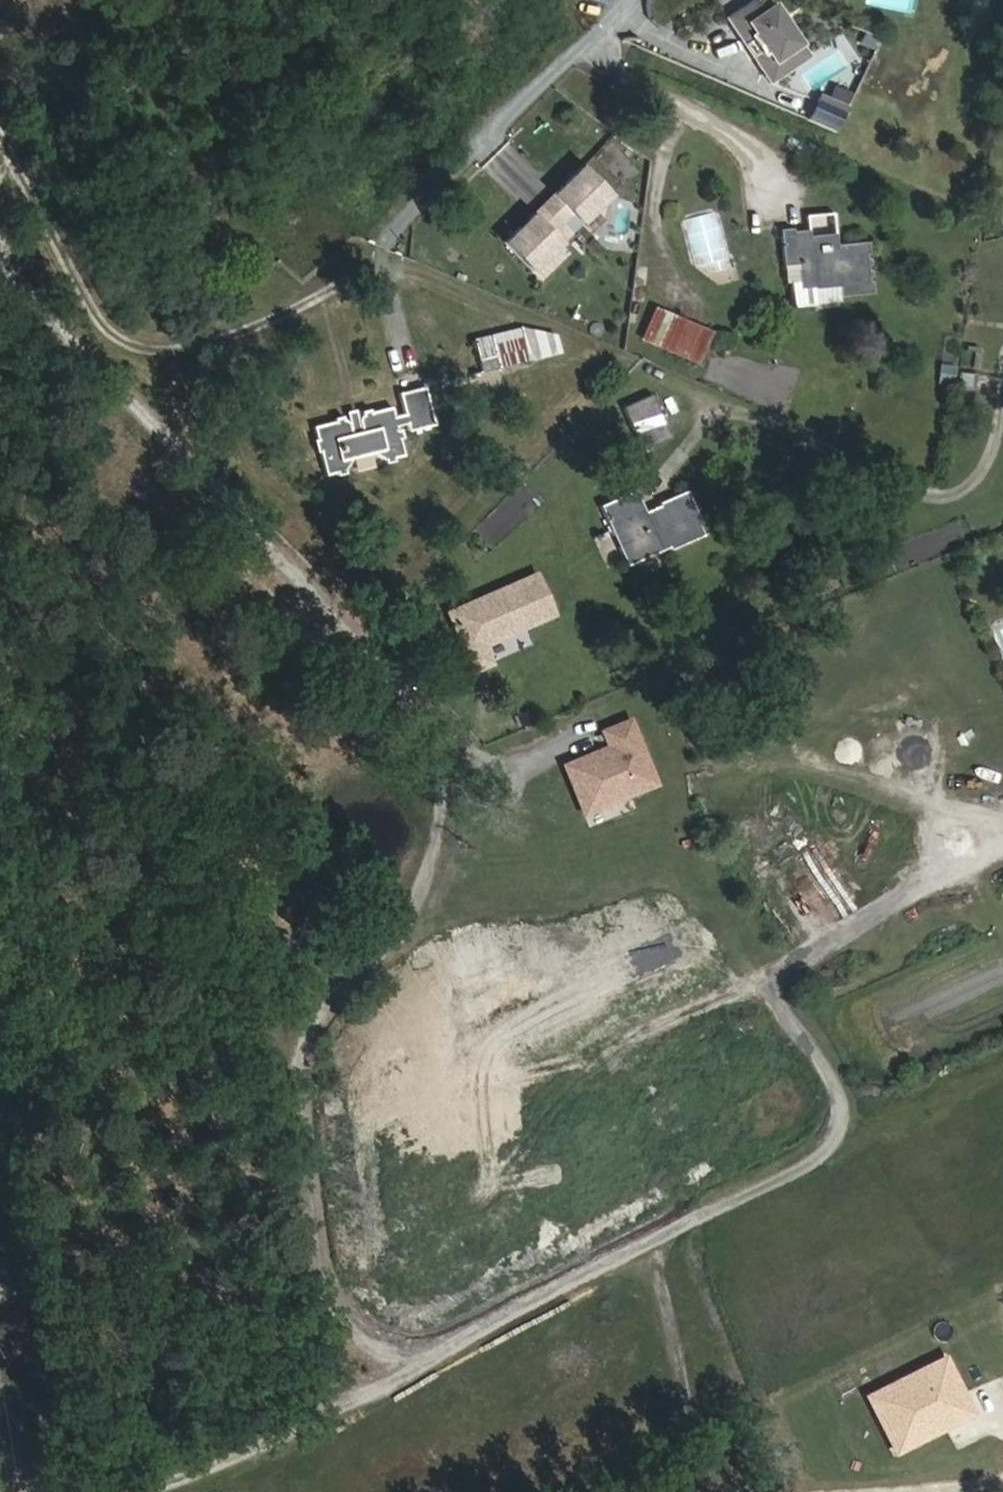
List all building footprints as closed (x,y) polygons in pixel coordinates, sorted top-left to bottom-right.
[(774,4),(768,8),(763,0),(753,0),(727,18),(740,37),(751,29),(769,56),(758,64),(770,83),(809,57),(774,4)] [(769,56),(751,29),(740,37),(758,64),(769,56)] [(818,94),(805,120),(833,133),(845,106),(818,94)] [(595,209),(609,195),(582,166),(504,242),(532,271),(546,257),(560,243),(551,233),(571,213),(581,223),(595,209)] [(606,220),(595,209),(581,223),(592,234),(606,220)] [(866,258),(865,252),(868,252),(867,242),(838,245),(839,247),(836,247),(833,212),(806,215),(807,229),(793,231),(792,229),(781,230),(782,242),(785,242),(785,245),(782,245),(786,282),(790,281),(792,305),(815,303),(840,301),(839,295),(872,292),(871,281),(868,282),(868,276),(870,276),(870,270),(867,270),(867,264),(869,264),(868,258),(866,258)] [(532,271),(542,281),(557,268),(546,257),(532,271)] [(700,361),(712,332),(655,308),(643,336),(686,355),(700,361)] [(560,352),(555,335),(520,329),(491,336),(499,367),(560,352)] [(499,367),(491,336),(474,340),(482,372),(499,367)] [(972,402),(974,371),(960,370),(958,401),(972,402)] [(404,455),(397,425),(406,423),(408,431),(434,424),(425,386),(399,393),(404,413),(394,415),(392,406),(362,414),(359,419),(349,422),(343,418),(313,426),(325,475),(344,471),(352,457),(372,452),(385,460),(404,455)] [(671,437),(652,394),(623,407),(642,450),(671,437)] [(704,534),(697,519),(700,518),(687,490),(659,502),(659,504),(645,510),(636,489),(600,505),(627,565),(668,547),(669,550),(704,534)] [(507,633),(505,629),(511,627),(513,630),(553,613),(536,573),(449,612),(474,669),(491,662),(483,644),(507,633)] [(581,819),(659,789),(630,714),(596,727),(602,744),(558,761),(581,819)]
